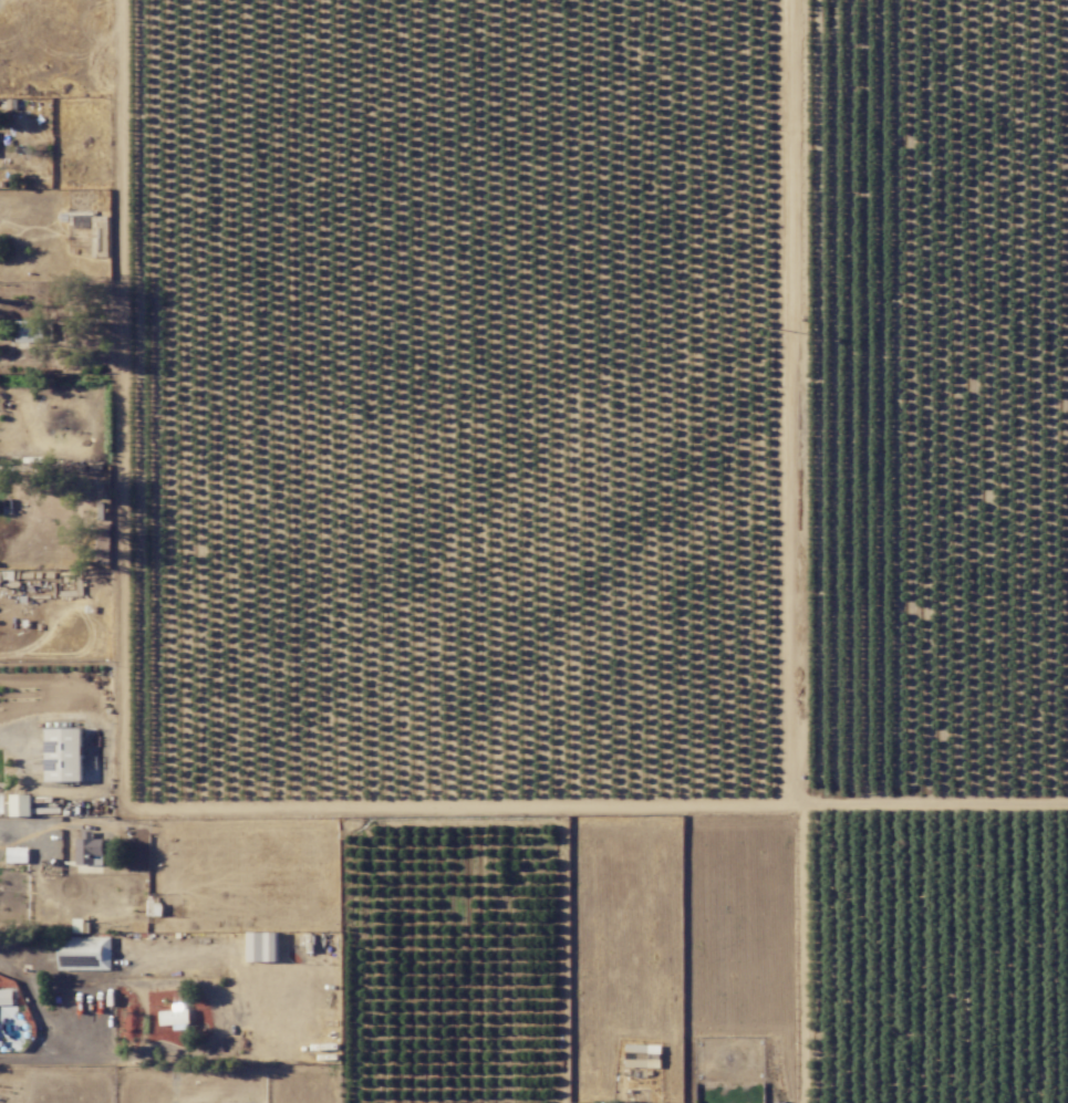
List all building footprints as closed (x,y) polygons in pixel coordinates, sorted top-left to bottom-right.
[(43,342),(43,320),(16,320),(17,342),(43,342)] [(82,728),(45,728),(46,781),(82,781),(82,728)] [(11,795),(11,805),(4,805),(5,816),(32,816),(31,794),(11,795)] [(76,864),(103,865),(103,839),(76,838),(76,864)] [(7,862),(28,862),(28,847),(7,847),(7,862)] [(110,936),(58,937),(59,970),(111,969),(110,936)] [(13,1005),(13,989),(0,989),(0,1005),(13,1005)] [(160,1010),(160,1024),(189,1023),(189,1010),(160,1010)] [(625,1067),(660,1067),(660,1045),(626,1044),(625,1067)]
